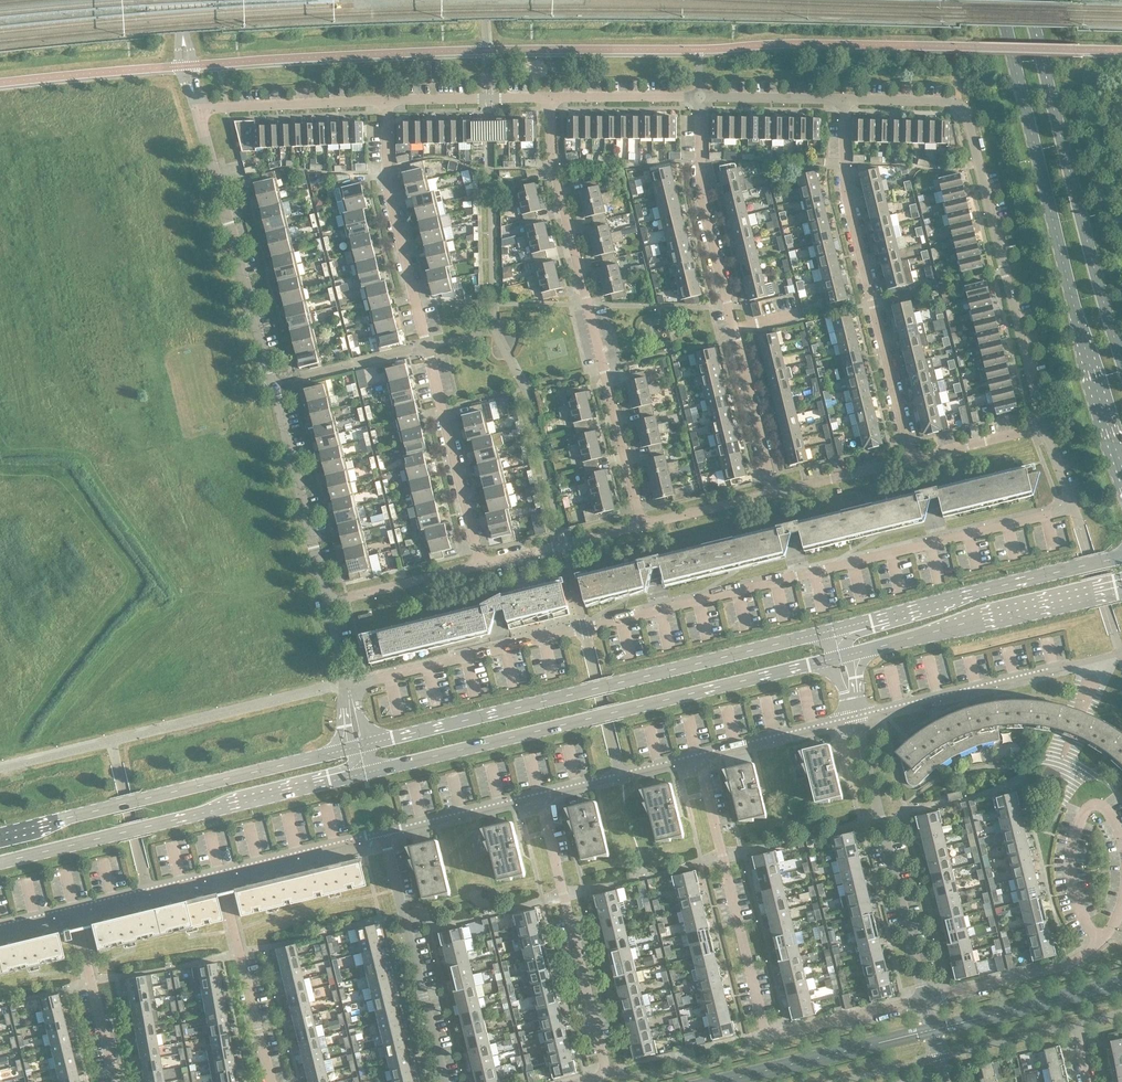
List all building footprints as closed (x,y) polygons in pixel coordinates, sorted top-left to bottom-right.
[(581,139),(581,117),(568,117),(568,139),(581,139)] [(593,139),(593,117),(581,117),(581,139),(593,139)] [(605,139),(605,117),(593,117),(593,139),(605,139)] [(617,138),(617,117),(605,117),(605,139),(617,138)] [(629,138),(629,117),(617,117),(617,138),(629,138)] [(641,138),(640,117),(629,117),(629,138),(641,138)] [(652,138),(652,117),(640,117),(641,138),(652,138)] [(664,138),(664,117),(652,117),(652,138),(664,138)] [(677,117),(664,117),(664,138),(677,138),(677,117)] [(712,139),(725,139),(725,118),(712,117),(712,139)] [(497,118),(497,121),(489,121),(482,121),(482,119),(473,119),(473,121),(471,121),(471,143),(474,142),(474,145),(482,145),(482,140),(490,140),(498,140),(498,144),(506,144),(506,142),(509,142),(508,121),(506,121),(506,118),(497,118)] [(737,118),(725,118),(725,139),(736,139),(737,118)] [(749,118),(737,118),(736,139),(748,139),(749,118)] [(761,118),(749,118),(748,139),(760,139),(761,118)] [(773,118),(761,118),(760,139),(772,139),(773,118)] [(784,118),(773,118),(772,139),(784,140),(784,118)] [(796,119),(784,118),(784,140),(796,140),(796,119)] [(808,119),(796,119),(796,140),(808,140),(808,119)] [(821,119),(808,119),(808,140),(821,140),(821,119)] [(256,127),(255,120),(234,121),(242,152),(256,151),(256,148),(255,127),(256,127)] [(521,142),(521,120),(508,121),(509,142),(521,142)] [(533,120),(521,120),(521,142),(534,141),(533,120)] [(853,120),(852,141),(865,142),(865,120),(853,120)] [(877,121),(865,120),(865,142),(877,142),(877,121)] [(471,143),(471,121),(459,122),(459,143),(471,143)] [(889,121),(877,121),(877,142),(889,142),(889,121)] [(901,121),(889,121),(889,142),(901,142),(901,121)] [(913,121),(901,121),(901,142),(913,143),(913,121)] [(925,122),(913,121),(913,143),(925,143),(925,122)] [(363,122),(351,123),(352,144),(364,143),(363,122)] [(411,144),(411,122),(398,123),(399,144),(411,144)] [(423,143),(423,122),(411,122),(411,144),(423,143)] [(435,143),(435,122),(423,122),(423,143),(435,143)] [(447,143),(447,122),(435,122),(435,143),(447,143)] [(459,143),(459,122),(447,122),(447,143),(459,143)] [(937,122),(925,122),(925,143),(937,143),(937,122)] [(950,122),(937,122),(937,143),(948,143),(949,143),(950,124),(950,122)] [(340,144),(339,123),(327,124),(328,145),(340,144)] [(352,144),(351,123),(339,123),(340,144),(352,144)] [(316,145),(315,124),(303,125),(304,146),(316,145)] [(328,145),(327,124),(315,124),(316,145),(328,145)] [(955,124),(950,124),(949,143),(948,143),(948,146),(947,146),(947,147),(959,147),(955,124)] [(292,146),(291,125),(279,126),(280,147),(292,146)] [(304,146),(303,125),(291,125),(292,146),(304,146)] [(268,147),(267,126),(256,127),(255,127),(256,148),(268,147)] [(280,147),(279,126),(267,126),(268,147),(280,147)] [(577,152),(566,154),(567,161),(578,158),(577,152)] [(407,154),(396,157),(398,163),(409,161),(407,154)] [(403,172),(406,185),(428,180),(423,161),(410,164),(412,170),(403,172)] [(459,171),(460,164),(451,162),(449,169),(459,171)] [(255,165),(244,168),(246,175),(257,172),(255,165)] [(650,171),(653,183),(674,178),(671,166),(650,171)] [(719,172),(722,184),(745,178),(742,166),(719,172)] [(860,172),(863,184),(882,180),(879,168),(860,172)] [(279,190),(275,171),(262,174),(263,181),(255,183),(258,196),(279,190)] [(797,175),(800,187),(819,183),(816,171),(797,175)] [(939,178),(942,190),(963,185),(960,173),(939,178)] [(338,181),(340,188),(336,189),(335,191),(337,202),(365,195),(361,183),(353,185),(351,178),(338,181)] [(507,199),(508,204),(538,196),(536,189),(539,188),(538,182),(535,183),(529,184),(528,178),(514,181),(516,188),(518,196),(507,199)] [(676,190),(674,178),(653,183),(656,195),(676,190)] [(748,190),(745,178),(722,184),(724,196),(742,191),(748,190)] [(581,196),(583,204),(613,196),(612,191),(601,194),(599,186),(597,179),(584,183),(585,189),(580,190),(577,191),(578,197),(581,196)] [(431,192),(428,180),(406,185),(409,197),(435,191),(434,191),(431,192)] [(884,191),(882,180),(863,184),(866,196),(884,191)] [(822,194),(819,183),(800,187),(803,199),(822,194)] [(966,197),(963,185),(942,190),(945,202),(966,197)] [(282,203),(279,190),(258,196),(261,208),(282,203)] [(679,201),(676,190),(656,195),(659,207),(679,201)] [(438,203),(435,191),(409,197),(409,198),(413,197),(416,209),(438,203)] [(745,203),(742,191),(724,196),(727,207),(745,203)] [(887,203),(884,191),(866,196),(868,208),(887,203)] [(825,206),(822,194),(803,199),(806,211),(825,206)] [(368,208),(365,195),(337,202),(340,214),(342,214),(368,208)] [(540,204),(538,196),(508,204),(509,209),(520,206),(522,215),(523,214),(524,221),(538,217),(536,211),(542,210),(545,209),(543,203),(540,204)] [(614,201),(613,196),(583,204),(585,211),(582,212),(583,218),(586,217),(592,216),(593,222),(607,218),(605,212),(606,212),(604,204),(614,201)] [(969,209),(966,197),(945,202),(948,214),(969,209)] [(682,213),(679,201),(659,207),(661,218),(682,213)] [(285,215),(282,203),(261,208),(264,220),(285,215)] [(441,216),(438,203),(416,209),(419,221),(441,216)] [(748,215),(745,203),(727,207),(730,219),(748,215)] [(890,215),(887,203),(868,208),(871,219),(890,215)] [(828,218),(825,206),(806,211),(809,222),(828,218)] [(368,208),(342,214),(345,226),(367,221),(364,209),(368,208)] [(971,220),(969,209),(948,214),(951,225),(971,220)] [(685,225),(682,213),(661,218),(664,230),(685,225)] [(288,227),(285,215),(264,220),(267,232),(288,227)] [(751,226),(748,215),(730,219),(733,230),(751,226)] [(893,226),(890,215),(871,219),(874,231),(893,226)] [(444,228),(441,216),(419,221),(422,233),(444,228)] [(539,223),(538,217),(524,221),(525,227),(527,235),(516,238),(518,243),(548,235),(546,228),(549,227),(548,221),(545,222),(539,223)] [(608,225),(607,218),(593,222),(595,228),(589,229),(586,230),(588,236),(591,235),(592,243),(623,235),(621,230),(611,233),(609,225),(608,225)] [(830,229),(828,218),(809,222),(812,234),(830,229)] [(974,232),(971,220),(951,225),(954,237),(974,232)] [(370,233),(367,221),(345,226),(348,238),(370,233)] [(635,225),(623,228),(624,234),(636,232),(635,225)] [(688,236),(685,225),(664,230),(667,241),(688,236)] [(754,238),(751,226),(733,230),(736,242),(754,238)] [(896,238),(893,226),(874,231),(877,242),(896,238)] [(291,239),(288,227),(267,232),(270,244),(291,239)] [(447,240),(444,228),(422,233),(425,246),(447,240)] [(833,241),(830,229),(812,234),(814,245),(833,241)] [(977,243),(974,232),(954,237),(957,248),(977,243)] [(373,245),(370,233),(348,238),(351,251),(373,245)] [(550,243),(548,235),(518,243),(519,248),(530,245),(532,254),(532,253),(534,260),(547,256),(546,250),(551,249),(554,248),(553,242),(550,243)] [(624,241),(623,235),(592,243),(594,250),(591,251),(593,257),(596,256),(601,255),(603,261),(616,258),(615,251),(613,243),(624,241)] [(691,248),(688,236),(667,241),(670,253),(691,248)] [(756,249),(754,238),(736,242),(739,254),(756,249)] [(899,249),(896,238),(877,242),(880,254),(899,249)] [(294,251),(291,239),(270,244),(273,257),(294,251)] [(450,253),(447,240),(425,246),(428,258),(450,253)] [(836,252),(833,241),(814,245),(817,257),(836,252)] [(980,255),(977,243),(957,248),(959,260),(980,255)] [(376,258),(373,245),(351,251),(354,263),(376,258)] [(693,259),(691,248),(670,253),(673,264),(693,259)] [(759,261),(756,249),(739,254),(741,265),(759,261)] [(901,261),(899,249),(880,254),(883,266),(901,261)] [(297,264),(294,251),(273,257),(276,269),(297,264)] [(839,264),(836,252),(817,257),(811,259),(814,270),(820,269),(839,264)] [(453,265),(450,253),(428,258),(431,270),(427,270),(427,271),(453,265)] [(983,267),(980,255),(959,260),(962,272),(983,267)] [(549,262),(547,256),(534,260),(535,266),(537,274),(526,277),(527,282),(557,274),(556,267),(559,266),(557,261),(554,261),(549,262)] [(379,270),(376,258),(354,263),(357,275),(379,270)] [(618,264),(616,258),(603,261),(604,267),(599,268),(599,269),(596,269),(597,275),(600,274),(602,282),(632,274),(631,269),(620,272),(618,264)] [(696,271),(693,259),(673,264),(676,276),(696,271)] [(885,277),(904,273),(911,271),(908,259),(901,261),(883,266),(885,277)] [(762,272),(759,261),(741,265),(744,277),(762,272)] [(300,276),(297,264),(276,269),(279,281),(300,276)] [(842,276),(839,264),(820,269),(823,280),(842,276)] [(453,265),(427,271),(430,283),(452,278),(449,266),(453,265)] [(510,266),(503,268),(504,278),(512,276),(510,266)] [(382,282),(379,270),(357,275),(360,287),(386,281),(382,282)] [(699,283),(696,271),(676,276),(678,288),(699,283)] [(911,271),(904,273),(885,277),(888,289),(914,283),(911,271)] [(765,284),(762,272),(744,277),(747,288),(765,284)] [(559,282),(557,274),(527,282),(528,287),(539,284),(541,293),(542,293),(543,299),(557,295),(555,289),(561,288),(564,287),(562,281),(559,282)] [(634,280),(632,274),(602,282),(604,289),(601,290),(602,296),(605,295),(611,294),(612,300),(626,297),(624,290),(625,290),(623,282),(634,280)] [(935,281),(933,275),(923,277),(925,284),(935,281)] [(303,288),(300,276),(279,281),(282,294),(303,288)] [(845,287),(842,276),(823,280),(826,292),(845,287)] [(456,297),(452,278),(430,283),(433,296),(442,294),(443,296),(443,297),(456,297)] [(389,293),(386,281),(360,287),(360,288),(364,287),(367,299),(389,293)] [(966,286),(969,298),(989,293),(986,281),(966,286)] [(771,282),(765,284),(747,288),(750,300),(774,294),(771,282)] [(702,295),(699,283),(678,288),(681,300),(684,299),(685,303),(700,304),(698,295),(702,295)] [(848,299),(845,287),(826,292),(819,293),(822,305),(848,299)] [(306,301),(303,288),(282,294),(285,306),(306,301)] [(392,306),(389,293),(367,299),(370,311),(392,306)] [(992,305),(989,293),(969,298),(972,310),(992,305)] [(892,305),(895,317),(914,312),(911,300),(892,305)] [(309,313),(306,301),(285,306),(288,318),(309,313)] [(762,315),(758,302),(751,304),(754,317),(762,315)] [(995,316),(992,305),(972,310),(974,321),(995,316)] [(395,318),(392,306),(370,311),(373,323),(395,318)] [(917,324),(914,312),(895,317),(898,329),(917,324)] [(312,325),(309,313),(288,318),(291,330),(312,325)] [(833,320),(836,332),(854,327),(851,315),(833,320)] [(998,328),(995,316),(974,321),(977,333),(998,328)] [(398,330),(395,318),(373,323),(376,335),(398,330)] [(923,322),(917,324),(898,329),(901,340),(926,334),(923,322)] [(315,337),(312,325),(291,330),(294,343),(315,337)] [(857,339),(854,327),(836,332),(838,343),(857,339)] [(1001,339),(998,328),(977,333),(980,344),(1001,339)] [(401,342),(398,330),(376,335),(380,351),(392,349),(391,345),(401,342)] [(762,349),(780,344),(784,343),(781,331),(759,337),(762,349)] [(929,346),(926,334),(901,340),(904,352),(922,347),(929,346)] [(318,350),(315,337),(294,343),(297,355),(318,350)] [(860,350),(857,339),(838,343),(841,355),(860,350)] [(1003,351),(1001,339),(980,344),(983,356),(1003,351)] [(783,356),(780,344),(762,349),(765,360),(783,356)] [(694,353),(697,364),(718,359),(715,347),(694,353)] [(925,359),(922,347),(904,352),(906,363),(925,359)] [(322,366),(318,350),(297,355),(300,368),(310,365),(310,369),(322,366)] [(863,362),(860,350),(841,355),(844,366),(863,362)] [(1006,363),(1003,351),(983,356),(986,368),(1006,363)] [(785,367),(783,356),(765,360),(768,372),(785,367)] [(932,357),(925,359),(906,363),(909,375),(935,369),(932,357)] [(666,359),(659,361),(661,368),(667,366),(666,359)] [(721,371),(718,359),(697,364),(700,376),(721,371)] [(866,373),(863,362),(844,366),(838,368),(840,380),(847,378),(866,373)] [(383,366),(387,382),(409,377),(406,365),(396,367),(395,363),(383,366)] [(1009,374),(1006,363),(986,368),(989,379),(1009,374)] [(792,366),(785,367),(768,372),(770,383),(788,379),(795,377),(792,366)] [(912,387),(931,382),(937,380),(935,369),(909,375),(912,387)] [(628,387),(630,395),(660,387),(659,382),(648,385),(646,377),(644,371),(631,374),(632,380),(626,381),(626,382),(623,382),(625,388),(628,387)] [(724,383),(721,371),(700,376),(703,388),(724,383)] [(869,385),(866,373),(847,378),(850,390),(869,385)] [(1012,386),(1009,374),(989,379),(991,391),(1012,386)] [(367,377),(358,379),(359,382),(361,389),(365,388),(369,387),(367,377)] [(412,389),(409,377),(387,382),(390,394),(412,389)] [(791,391),(788,379),(770,383),(773,395),(791,391)] [(305,389),(308,402),(330,396),(326,380),(314,383),(315,386),(305,389)] [(937,380),(931,382),(912,387),(915,398),(934,394),(939,392),(940,392),(937,380)] [(726,394),(724,383),(703,388),(706,399),(726,394)] [(871,396),(869,385),(850,390),(853,401),(871,396)] [(558,407),(559,412),(589,405),(588,397),(591,396),(589,391),(586,392),(586,391),(580,393),(579,386),(565,390),(567,396),(569,404),(558,407)] [(1015,397),(1012,386),(991,391),(994,402),(1015,397)] [(661,393),(660,387),(630,395),(632,402),(629,403),(630,409),(633,408),(639,407),(640,413),(654,410),(652,404),(652,403),(650,395),(661,393)] [(415,401),(412,389),(390,394),(393,407),(415,401)] [(794,402),(791,391),(773,395),(776,407),(794,402)] [(939,392),(934,394),(915,398),(918,410),(937,405),(942,404),(939,392)] [(729,406),(726,394),(706,399),(709,411),(729,406)] [(333,408),(330,396),(308,402),(311,414),(333,408)] [(874,408),(871,396),(853,401),(855,413),(874,408)] [(1018,409),(1015,397),(994,402),(997,415),(1018,409)] [(837,399),(825,402),(827,407),(838,405),(837,399)] [(418,414),(415,401),(393,407),(396,419),(418,414)] [(465,428),(487,423),(494,421),(489,402),(470,406),(471,413),(462,415),(465,428)] [(797,414),(794,402),(776,407),(779,418),(797,414)] [(591,412),(589,405),(559,412),(560,417),(571,415),(573,423),(574,423),(575,429),(589,426),(587,419),(593,418),(596,417),(594,412),(591,412)] [(939,417),(937,405),(918,410),(921,421),(939,417)] [(732,417),(729,406),(709,411),(711,422),(732,417)] [(516,414),(515,407),(508,409),(509,416),(516,414)] [(980,422),(977,407),(970,408),(973,423),(980,422)] [(336,421),(333,408),(311,414),(314,426),(336,421)] [(877,420),(874,408),(855,413),(858,424),(877,420)] [(655,416),(654,410),(640,413),(642,419),(636,420),(636,421),(633,421),(634,427),(637,426),(639,434),(670,426),(668,421),(657,424),(655,416)] [(970,424),(966,410),(960,412),(963,426),(970,424)] [(421,426),(418,414),(396,419),(399,431),(421,426)] [(800,425),(797,414),(779,418),(782,430),(800,425)] [(939,430),(942,429),(943,431),(949,429),(946,415),(939,417),(921,421),(924,433),(927,432),(928,434),(939,432),(939,430)] [(735,429),(732,417),(711,422),(714,434),(735,429)] [(880,431),(877,420),(858,424),(861,436),(880,431)] [(339,433),(336,421),(314,426),(317,438),(339,433)] [(490,434),(487,423),(465,428),(468,440),(494,434),(494,433),(490,434)] [(802,437),(800,425),(782,430),(785,441),(802,437)] [(424,438),(421,426),(399,431),(402,443),(424,438)] [(590,432),(589,426),(575,429),(577,435),(576,435),(578,443),(567,446),(569,451),(599,444),(597,436),(600,435),(599,430),(596,431),(596,430),(590,432)] [(671,432),(670,426),(639,434),(641,441),(638,442),(639,448),(642,447),(643,447),(648,446),(650,452),(663,449),(662,443),(660,434),(671,432)] [(738,440),(735,429),(714,434),(717,446),(738,440)] [(883,443),(880,431),(861,436),(864,448),(868,447),(868,449),(879,446),(879,444),(883,443)] [(503,445),(500,432),(494,434),(468,440),(469,441),(472,440),(475,451),(497,446),(503,445)] [(342,445),(339,433),(317,438),(320,450),(342,445)] [(805,449),(802,437),(785,441),(787,453),(805,449)] [(427,450),(424,438),(402,443),(405,455),(401,456),(402,457),(427,450)] [(741,452),(738,440),(717,446),(720,457),(741,452)] [(845,455),(842,441),(835,442),(839,456),(845,455)] [(836,457),(832,443),(825,445),(828,459),(836,457)] [(601,451),(599,444),(569,451),(570,456),(581,454),(583,462),(585,468),(598,465),(597,458),(602,457),(605,456),(604,451),(601,451)] [(345,457),(342,445),(320,450),(323,463),(345,457)] [(500,459),(497,446),(475,451),(478,464),(500,459)] [(665,455),(663,449),(650,452),(651,458),(646,460),(643,460),(644,466),(647,465),(649,473),(679,465),(678,460),(667,463),(665,455)] [(703,449),(695,451),(696,456),(698,463),(703,461),(706,461),(703,449)] [(808,460),(805,449),(787,453),(790,465),(808,460)] [(427,451),(427,450),(402,457),(405,469),(426,464),(423,452),(427,451)] [(743,464),(741,452),(720,457),(723,469),(743,464)] [(348,470),(345,457),(323,463),(326,475),(348,470)] [(503,471),(500,459),(478,464),(481,476),(503,471)] [(1035,463),(1027,465),(1026,465),(937,487),(937,486),(916,492),(798,521),(798,520),(777,526),(659,555),(659,554),(637,560),(587,572),(587,570),(576,573),(577,578),(579,578),(585,601),(630,590),(646,589),(649,578),(650,578),(653,567),(661,565),(666,584),(727,569),(729,572),(733,570),(732,568),(785,555),(788,544),(789,544),(792,533),(800,531),(805,550),(924,521),(927,510),(928,510),(931,499),(939,497),(944,516),(1003,502),(1034,494),(1040,472),(1029,474),(1028,471),(1036,469),(1035,463)] [(429,476),(426,464),(405,469),(408,481),(429,476)] [(746,476),(743,464),(723,469),(726,481),(746,476)] [(600,471),(598,465),(585,468),(586,474),(588,482),(577,485),(578,490),(608,483),(607,475),(610,474),(608,469),(605,470),(605,469),(600,471)] [(680,471),(679,465),(649,473),(651,481),(648,481),(649,486),(671,481),(669,473),(680,471)] [(351,482),(348,470),(326,475),(329,487),(351,482)] [(506,483),(503,471),(481,476),(484,488),(506,483)] [(432,488),(429,476),(408,481),(411,493),(432,488)] [(673,489),(671,481),(649,486),(650,492),(653,491),(655,499),(672,495),(674,501),(687,498),(684,486),(673,489)] [(354,494),(351,482),(329,487),(332,500),(354,494)] [(509,495),(506,483),(484,488),(487,501),(509,495)] [(610,490),(608,483),(578,490),(579,495),(590,493),(592,500),(615,495),(613,490),(610,490)] [(717,483),(703,486),(705,494),(719,490),(717,483)] [(435,500),(432,488),(411,493),(414,506),(435,500)] [(357,507),(354,494),(332,500),(335,512),(357,507)] [(512,507),(509,495),(487,501),(490,512),(486,513),(486,514),(512,507)] [(616,500),(615,495),(592,500),(594,508),(583,511),(586,523),(600,519),(598,513),(615,509),(613,501),(616,500)] [(438,513),(435,500),(414,506),(417,518),(438,513)] [(360,519),(357,507),(335,512),(338,524),(360,519)] [(512,508),(512,507),(486,514),(489,526),(511,521),(508,509),(512,508)] [(441,524),(438,513),(417,518),(420,530),(445,524),(445,523),(441,524)] [(544,520),(542,513),(535,515),(537,522),(544,520)] [(363,531),(360,519),(338,524),(341,536),(363,531)] [(516,540),(511,521),(489,526),(493,539),(501,537),(503,543),(516,540)] [(448,536),(445,524),(420,530),(420,531),(424,530),(426,541),(448,536)] [(366,543),(363,531),(341,536),(344,549),(366,543)] [(451,549),(448,536),(426,541),(431,561),(444,557),(442,551),(451,549)] [(369,555),(366,543),(344,549),(347,561),(369,555)] [(374,575),(369,555),(347,561),(350,574),(359,571),(361,578),(374,575)] [(399,560),(391,562),(393,569),(401,567),(399,560)] [(552,579),(553,581),(501,594),(481,604),(482,604),(480,605),(363,633),(357,635),(360,646),(366,644),(370,662),(490,633),(493,622),(497,611),(505,609),(509,628),(570,614),(562,582),(564,582),(563,576),(552,579)] [(372,612),(358,616),(360,624),(374,620),(372,612)] [(1015,724),(1015,699),(1000,700),(994,701),(982,703),(970,706),(964,708),(950,714),(936,721),(931,723),(921,730),(911,737),(906,741),(895,752),(902,758),(907,781),(908,782),(908,783),(909,784),(910,785),(911,785),(912,786),(913,786),(914,786),(915,786),(916,786),(918,785),(919,784),(924,779),(932,771),(936,768),(943,763),(951,757),(955,755),(966,750),(977,746),(981,744),(990,742),(1000,740),(999,730),(998,726),(1003,725),(1015,724)] [(1030,699),(1015,699),(1015,724),(1028,724),(1033,725),(1044,726),(1048,701),(1036,700),(1030,699)] [(1065,731),(1071,733),(1080,710),(1070,707),(1067,705),(1060,704),(1048,701),(1044,726),(1055,728),(1056,728),(1057,729),(1058,729),(1060,729),(1061,730),(1062,730),(1063,731),(1065,731)] [(1090,714),(1080,710),(1071,733),(1078,736),(1082,737),(1083,738),(1086,739),(1088,740),(1097,746),(1110,724),(1099,718),(1093,715),(1090,714)] [(1110,724),(1097,746),(1106,751),(1109,753),(1110,754),(1120,763),(1121,761),(1121,732),(1120,731),(1110,724)] [(829,743),(828,743),(824,744),(803,749),(804,749),(802,750),(804,750),(807,762),(805,763),(807,763),(816,802),(829,799),(830,800),(830,798),(842,795),(843,797),(843,795),(831,746),(831,745),(830,745),(830,744),(829,743)] [(752,762),(751,762),(728,768),(726,768),(726,769),(728,768),(731,781),(729,781),(729,782),(731,781),(740,820),(753,817),(754,819),(754,817),(766,814),(767,816),(767,814),(755,764),(754,763),(753,762),(752,762)] [(670,782),(669,782),(645,788),(643,789),(645,789),(648,801),(646,802),(648,802),(658,841),(671,837),(671,839),(672,839),(671,837),(684,834),(684,836),(684,834),(672,784),(671,783),(670,782)] [(962,798),(961,790),(947,794),(949,801),(962,798)] [(1020,804),(1017,791),(993,797),(996,810),(997,809),(1018,804),(1019,804),(1020,804)] [(595,801),(594,801),(593,801),(570,806),(570,807),(568,807),(568,808),(570,807),(573,819),(571,820),(573,820),(583,859),(596,856),(596,858),(597,858),(596,856),(609,853),(609,855),(610,854),(609,852),(597,803),(597,802),(596,801),(595,801)] [(1021,815),(1019,804),(1018,804),(997,809),(1000,820),(1021,815)] [(943,823),(939,810),(915,816),(919,829),(920,828),(941,823),(943,823)] [(1024,827),(1021,815),(1000,820),(1003,832),(1024,827)] [(511,821),(510,821),(486,827),(484,828),(486,828),(489,840),(487,840),(487,841),(489,840),(499,879),(512,876),(512,878),(513,878),(512,876),(525,873),(525,875),(526,875),(525,873),(513,823),(513,822),(512,822),(511,821)] [(944,834),(941,823),(920,828),(923,839),(944,834)] [(1027,838),(1024,827),(1003,832),(1006,844),(1027,838)] [(858,844),(855,831),(831,837),(834,850),(835,849),(856,843),(856,844),(858,844)] [(947,846),(944,834),(923,839),(925,851),(947,846)] [(1030,850),(1027,838),(1006,844),(1008,855),(1030,850)] [(436,839),(435,839),(411,845),(409,846),(411,846),(414,858),(412,859),(413,859),(414,859),(424,898),(437,895),(438,897),(438,896),(438,894),(450,891),(450,893),(451,893),(450,891),(451,891),(438,842),(438,841),(438,840),(437,840),(436,840),(436,839)] [(859,855),(856,844),(856,843),(835,849),(838,860),(859,855)] [(950,857),(947,846),(925,851),(928,863),(950,857)] [(779,863),(776,850),(752,856),(755,869),(757,868),(756,868),(778,862),(778,863),(779,863)] [(1033,862),(1030,850),(1008,855),(1011,867),(1033,862)] [(862,866),(859,855),(838,860),(840,872),(862,866)] [(361,857),(358,856),(356,857),(353,858),(352,860),(233,889),(239,916),(364,885),(360,869),(361,857)] [(952,869),(950,857),(928,863),(931,874),(952,869)] [(781,874),(778,863),(778,862),(756,868),(757,868),(759,879),(781,874)] [(1035,873),(1033,862),(1011,867),(1014,879),(1035,873)] [(865,878),(862,866),(840,872),(843,883),(865,878)] [(955,880),(952,869),(931,874),(934,886),(955,880)] [(699,883),(696,870),(672,876),(675,888),(676,888),(676,887),(697,882),(698,883),(699,883)] [(1038,885),(1035,873),(1014,879),(1017,890),(1038,885)] [(783,886),(781,874),(759,879),(762,891),(783,886)] [(868,890),(865,878),(843,883),(846,895),(868,890)] [(958,892),(955,880),(934,886),(937,897),(958,892)] [(700,894),(698,883),(697,882),(676,887),(676,888),(679,899),(700,894)] [(1041,896),(1038,885),(1017,890),(1020,902),(1042,896),(1041,896)] [(786,897),(783,886),(762,891),(765,902),(786,897)] [(620,901),(617,889),(593,895),(597,908),(598,907),(619,901),(619,902),(621,902),(620,901)] [(870,901),(868,890),(846,895),(841,896),(844,908),(849,906),(870,901)] [(961,904),(958,892),(937,897),(940,909),(961,904)] [(222,920),(215,893),(90,924),(97,951),(222,920)] [(703,905),(700,894),(679,899),(682,911),(703,905)] [(1042,897),(1042,896),(1020,902),(1023,913),(1044,908),(1041,897),(1042,897)] [(789,909),(786,897),(765,902),(768,914),(789,909)] [(626,912),(623,900),(620,901),(621,902),(619,902),(619,901),(598,907),(601,918),(622,913),(626,912)] [(873,912),(870,901),(849,906),(852,918),(874,913),(874,912),(873,912)] [(964,915),(961,904),(940,909),(942,920),(942,921),(964,915)] [(706,917),(703,905),(682,911),(685,922),(706,917)] [(540,921),(537,908),(513,914),(516,927),(517,927),(517,926),(539,921),(539,922),(540,921)] [(1047,919),(1044,908),(1023,913),(1025,925),(1048,920),(1047,919)] [(792,920),(789,909),(768,914),(771,926),(792,920)] [(625,924),(622,913),(601,918),(603,930),(625,924)] [(874,913),(852,918),(855,930),(876,925),(873,914),(874,913)] [(967,927),(964,915),(942,921),(942,922),(943,921),(945,932),(967,927)] [(709,928),(706,917),(685,922),(687,934),(710,928),(709,928)] [(795,932),(792,920),(771,926),(773,937),(773,938),(795,932)] [(1048,920),(1025,925),(1028,937),(1050,931),(1047,920),(1048,920)] [(542,933),(539,922),(539,921),(517,926),(517,927),(520,938),(542,933)] [(377,936),(374,924),(355,929),(358,941),(377,936)] [(628,936),(625,924),(603,930),(606,941),(628,936)] [(879,936),(876,925),(855,930),(858,942),(880,936),(880,935),(879,936)] [(466,940),(463,927),(439,933),(442,945),(443,945),(443,944),(464,939),(464,940),(466,940)] [(970,939),(967,927),(945,932),(948,943),(947,943),(947,944),(970,939)] [(710,929),(710,928),(687,934),(690,945),(712,940),(709,929),(710,929)] [(71,939),(69,929),(62,931),(65,941),(71,939)] [(1052,942),(1050,931),(1028,937),(1031,948),(1053,943),(1052,942)] [(57,932),(0,946),(0,974),(64,959),(57,932)] [(798,944),(795,932),(773,938),(774,938),(776,949),(798,944)] [(544,943),(542,933),(520,938),(523,949),(545,944),(545,943),(544,943)] [(379,948),(377,936),(358,941),(360,953),(379,948)] [(630,948),(628,936),(606,941),(609,952),(608,952),(608,953),(630,948)] [(880,937),(880,936),(858,942),(860,953),(882,948),(879,937),(880,937)] [(467,951),(464,940),(464,939),(443,944),(443,945),(446,956),(467,951)] [(972,950),(970,939),(947,944),(948,945),(951,955),(972,950)] [(714,951),(712,940),(690,945),(693,957),(715,952),(715,951),(714,951)] [(1057,955),(1054,942),(1052,942),(1053,943),(1031,948),(1030,948),(1033,961),(1057,955)] [(297,956),(294,944),(275,949),(278,961),(297,956)] [(545,945),(545,944),(523,949),(526,961),(547,956),(545,945)] [(801,955),(798,944),(776,949),(779,960),(778,960),(779,961),(801,955)] [(382,960),(379,948),(360,953),(363,964),(382,960)] [(633,959),(630,948),(608,953),(609,954),(612,964),(633,959)] [(885,959),(882,948),(860,953),(863,965),(885,959)] [(321,950),(314,952),(315,957),(322,956),(327,954),(326,949),(321,950)] [(975,961),(972,950),(951,955),(954,966),(954,967),(975,962),(975,961)] [(470,962),(467,951),(446,956),(448,967),(448,968),(470,962)] [(715,952),(693,957),(696,969),(717,964),(715,953),(715,952)] [(1015,967),(1012,953),(1005,955),(1008,969),(1015,967)] [(652,955),(642,957),(644,966),(654,963),(652,955)] [(803,967),(801,955),(779,961),(779,962),(779,961),(782,972),(803,967)] [(1005,970),(1002,955),(995,957),(998,972),(1005,970)] [(300,968),(297,956),(278,961),(281,972),(300,968)] [(550,967),(547,956),(526,961),(529,973),(551,967),(551,966),(550,967)] [(636,971),(633,959),(612,964),(615,975),(614,976),(636,971)] [(887,971),(885,959),(863,965),(866,976),(887,971)] [(385,971),(382,960),(363,964),(366,976),(385,971)] [(980,974),(976,961),(975,961),(975,962),(954,967),(954,966),(952,967),(956,980),(980,974)] [(473,974),(470,962),(448,968),(449,968),(451,979),(473,974)] [(218,975),(216,963),(191,967),(194,979),(199,978),(218,975)] [(720,975),(717,964),(696,969),(692,970),(695,981),(720,975)] [(551,968),(551,967),(529,973),(532,984),(553,979),(550,968),(551,968)] [(806,979),(803,967),(782,972),(785,984),(806,979)] [(303,979),(300,968),(281,972),(283,984),(303,979)] [(388,983),(385,971),(366,976),(369,987),(388,983)] [(639,983),(636,971),(614,976),(614,977),(615,977),(618,988),(639,983)] [(890,982),(887,971),(866,976),(869,987),(869,988),(890,983),(890,982)] [(152,986),(150,974),(126,979),(128,991),(152,986)] [(476,986),(473,974),(451,979),(454,990),(453,990),(454,991),(476,986)] [(220,987),(218,975),(199,978),(201,990),(220,987)] [(723,987),(720,975),(695,981),(697,993),(702,992),(723,987)] [(305,991),(303,979),(283,984),(286,995),(305,991)] [(556,991),(553,979),(532,984),(534,996),(556,991)] [(809,990),(806,979),(785,984),(788,995),(809,990)] [(895,995),(891,982),(890,982),(890,983),(869,988),(869,987),(867,988),(871,1000),(895,995)] [(391,994),(388,983),(369,987),(372,999),(391,994)] [(642,994),(639,983),(618,988),(620,1000),(642,994)] [(154,998),(152,986),(128,991),(130,1003),(154,998)] [(478,997),(476,986),(454,991),(454,992),(454,991),(457,1002),(478,997)] [(222,998),(220,987),(201,990),(203,1002),(222,998)] [(726,998),(723,987),(702,992),(705,1004),(726,998)] [(812,1001),(809,990),(788,995),(790,1006),(791,1007),(812,1002),(812,1001)] [(308,1002),(305,991),(286,995),(289,1007),(308,1002)] [(559,1002),(556,991),(534,996),(537,1008),(559,1002)] [(853,1007),(849,993),(844,994),(842,995),(846,1009),(853,1007)] [(61,1006),(58,994),(39,998),(41,1010),(61,1006)] [(394,1006),(391,994),(372,999),(375,1011),(394,1006)] [(645,1006),(642,994),(620,1000),(623,1011),(645,1006)] [(481,1009),(478,997),(457,1002),(460,1014),(481,1009)] [(156,1010),(154,998),(130,1003),(132,1014),(156,1010)] [(224,1010),(222,998),(203,1002),(205,1013),(224,1010)] [(729,1010),(726,998),(705,1004),(707,1015),(729,1010)] [(816,1014),(813,1001),(812,1001),(812,1002),(791,1007),(790,1006),(789,1007),(792,1020),(816,1014)] [(311,1014),(308,1002),(289,1007),(292,1018),(311,1014)] [(561,1014),(559,1002),(537,1008),(540,1019),(561,1014)] [(63,1017),(61,1006),(41,1010),(44,1022),(63,1017)] [(396,1018),(394,1006),(375,1011),(377,1022),(396,1018)] [(648,1017),(645,1006),(623,1011),(626,1023),(648,1017)] [(484,1021),(481,1009),(460,1014),(463,1026),(484,1021)] [(159,1022),(156,1010),(132,1014),(134,1026),(153,1023),(159,1022)] [(226,1022),(224,1010),(205,1013),(207,1025),(226,1022)] [(731,1021),(729,1010),(707,1015),(710,1026),(710,1027),(732,1021),(731,1021)] [(314,1025),(311,1014),(292,1018),(295,1030),(314,1025)] [(564,1026),(561,1014),(540,1019),(543,1031),(564,1026)] [(66,1029),(63,1017),(44,1022),(47,1034),(66,1029)] [(650,1029),(648,1017),(626,1023),(629,1034),(650,1029)] [(399,1029),(396,1018),(377,1022),(380,1034),(399,1029)] [(487,1032),(484,1021),(463,1026),(466,1037),(487,1032)] [(736,1033),(733,1021),(731,1021),(732,1021),(710,1027),(710,1026),(709,1026),(712,1039),(736,1033)] [(229,1033),(226,1022),(207,1025),(209,1037),(229,1033)] [(155,1034),(153,1023),(134,1026),(136,1038),(155,1034)] [(317,1037),(314,1025),(295,1030),(298,1042),(317,1037)] [(567,1037),(564,1026),(543,1031),(546,1042),(567,1037)] [(69,1041),(66,1029),(47,1034),(50,1045),(69,1041)] [(402,1041),(399,1029),(380,1034),(383,1046),(402,1041)] [(653,1040),(650,1029),(629,1034),(632,1045),(632,1046),(653,1041),(653,1040)] [(1108,1033),(1110,1039),(1121,1036),(1121,1030),(1108,1033)] [(490,1044),(487,1032),(466,1037),(468,1049),(490,1044)] [(231,1045),(229,1033),(209,1037),(211,1049),(231,1045)] [(158,1046),(155,1034),(136,1038),(138,1050),(158,1046)] [(320,1049),(317,1037),(298,1042),(301,1054),(320,1049)] [(570,1049),(567,1037),(546,1042),(549,1054),(570,1049)] [(1109,1041),(1109,1042),(1112,1042),(1113,1047),(1107,1048),(1108,1056),(1121,1052),(1121,1039),(1109,1041)] [(657,1052),(654,1040),(653,1040),(653,1041),(632,1046),(632,1045),(630,1045),(634,1058),(657,1052)] [(72,1052),(69,1041),(50,1045),(45,1046),(48,1058),(53,1057),(72,1052)] [(405,1053),(402,1041),(383,1046),(386,1057),(405,1053)] [(493,1055),(490,1044),(468,1049),(471,1061),(493,1055)] [(233,1057),(231,1045),(211,1049),(206,1050),(208,1061),(233,1057)] [(1065,1064),(1060,1045),(1044,1049),(1048,1063),(1049,1066),(1049,1067),(1065,1064)] [(160,1058),(158,1046),(138,1050),(140,1061),(160,1058)] [(322,1060),(320,1049),(301,1054),(303,1065),(322,1060)] [(573,1060),(570,1049),(549,1054),(551,1065),(551,1066),(573,1060)] [(75,1064),(72,1052),(53,1057),(56,1068),(75,1064)] [(1108,1056),(1111,1067),(1121,1065),(1121,1052),(1108,1056)] [(408,1064),(405,1053),(386,1057),(389,1069),(408,1064)] [(496,1067),(493,1055),(471,1061),(474,1072),(496,1067)] [(235,1069),(233,1057),(208,1061),(210,1073),(235,1069)] [(162,1070),(160,1058),(140,1061),(142,1073),(162,1070)] [(577,1072),(574,1059),(573,1060),(551,1066),(551,1065),(550,1065),(553,1078),(577,1072)] [(325,1072),(322,1060),(303,1065),(306,1077),(325,1072)] [(981,1081),(988,1081),(996,1080),(997,1079),(1001,1078),(997,1061),(993,1062),(993,1061),(977,1065),(981,1081)] [(78,1075),(75,1064),(56,1068),(58,1080),(78,1075)] [(411,1076),(408,1064),(389,1069),(392,1080),(411,1076)] [(1065,1064),(1049,1067),(1049,1066),(1048,1066),(1051,1081),(1052,1080),(1053,1081),(1067,1081),(1069,1081),(1065,1064)] [(1111,1067),(1113,1079),(1121,1077),(1121,1065),(1111,1067)] [(496,1067),(474,1072),(477,1081),(484,1081),(498,1079),(498,1078),(496,1067)] [(235,1069),(210,1073),(212,1081),(230,1081),(237,1081),(235,1069)] [(162,1070),(142,1073),(144,1081),(162,1081),(164,1081),(162,1070)] [(534,1070),(527,1072),(529,1081),(537,1081),(534,1070)] [(325,1072),(306,1077),(308,1081),(328,1081),(325,1072)] [(523,1072),(516,1074),(518,1081),(526,1081),(523,1072)] [(1034,1073),(1026,1074),(1028,1081),(1036,1080),(1034,1073)]
